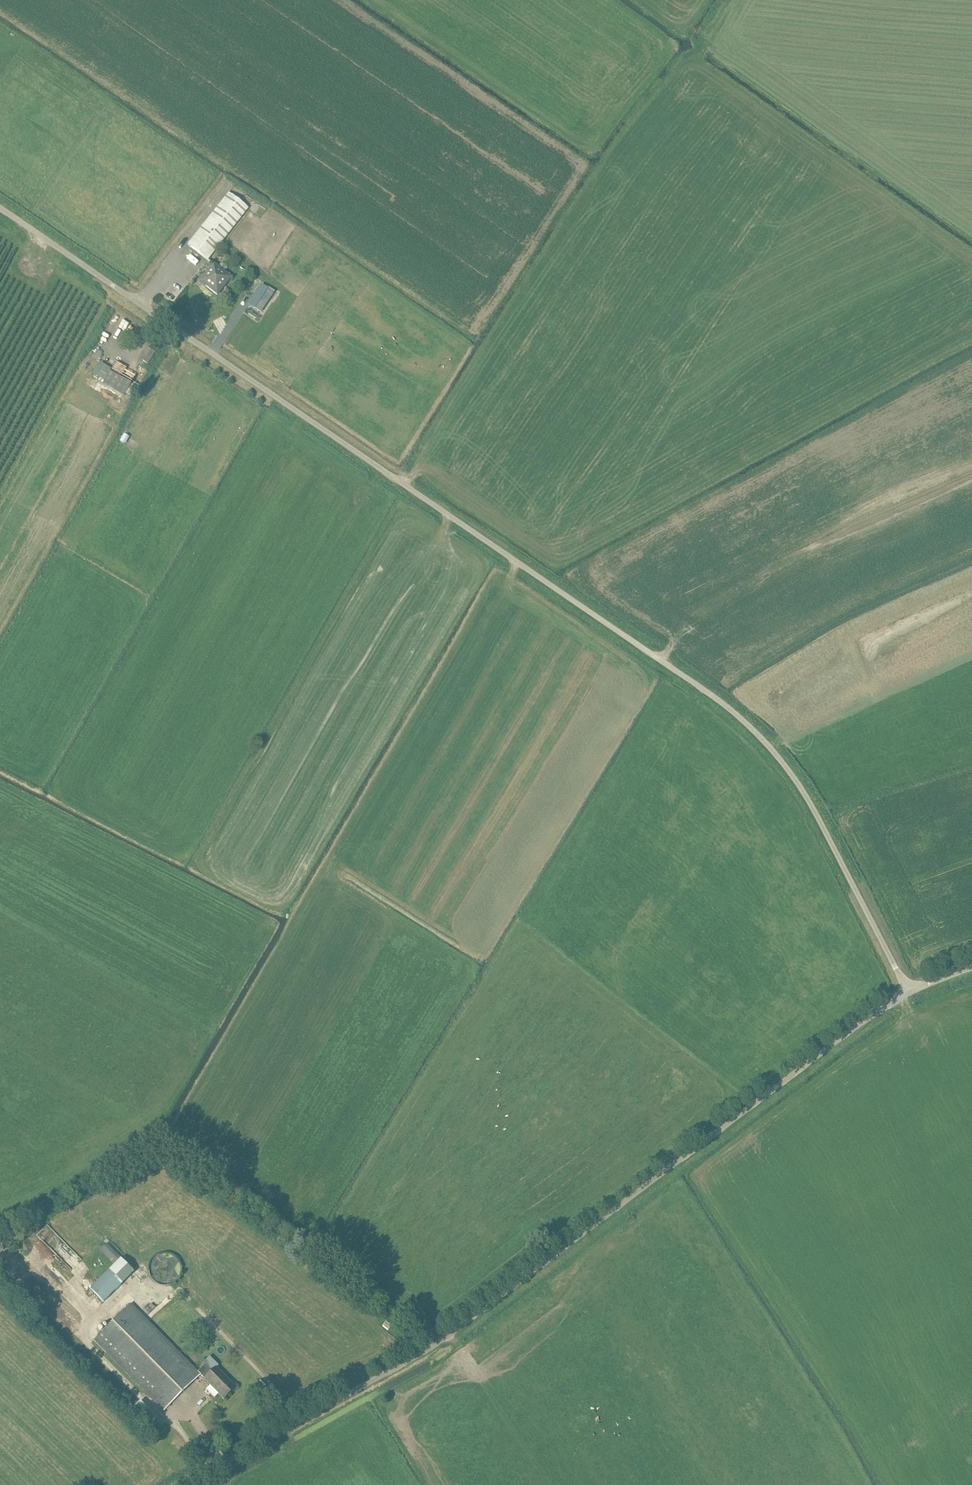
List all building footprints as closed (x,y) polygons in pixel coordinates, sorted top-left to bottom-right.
[(249,208),(228,193),(188,244),(208,260),(249,208)] [(31,266),(35,256),(26,252),(22,262),(31,266)] [(200,281),(217,295),(231,277),(214,263),(200,281)] [(260,312),(274,292),(268,288),(267,289),(261,285),(252,299),(248,305),(254,309),(254,308),(260,312)] [(140,360),(148,365),(155,352),(147,348),(140,360)] [(125,395),(131,398),(138,385),(124,377),(123,380),(120,379),(126,367),(116,361),(111,369),(99,361),(91,376),(103,383),(103,382),(125,395)] [(90,1288),(103,1302),(121,1284),(121,1285),(134,1272),(121,1259),(122,1258),(106,1243),(99,1250),(114,1265),(108,1271),(90,1288)] [(165,1274),(175,1276),(177,1257),(167,1256),(165,1274)] [(94,1340),(163,1411),(201,1374),(205,1378),(204,1379),(223,1398),(235,1386),(216,1367),(212,1370),(205,1364),(198,1371),(154,1326),(158,1322),(154,1318),(150,1322),(132,1303),(94,1340)]
